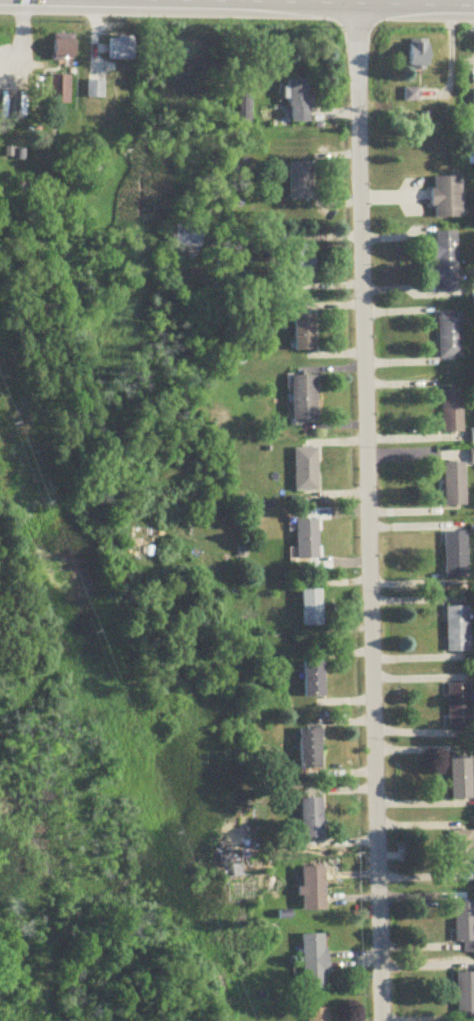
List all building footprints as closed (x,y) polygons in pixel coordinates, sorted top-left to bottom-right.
[(75,35),(53,35),(53,62),(75,62),(75,35)] [(135,38),(109,38),(109,61),(135,61),(135,38)] [(410,42),(410,69),(428,69),(428,42),(410,42)] [(49,106),(70,106),(70,76),(49,76),(49,106)] [(289,123),(311,123),(311,80),(289,80),(289,123)] [(88,98),(103,98),(103,82),(88,82),(88,98)] [(290,163),(290,201),(311,201),(311,163),(290,163)] [(462,178),(433,178),(433,219),(462,219),(462,178)] [(201,248),(201,225),(174,225),(174,248),(201,248)] [(460,293),(458,232),(433,233),(435,294),(460,293)] [(293,281),(314,281),(314,245),(293,245),(293,281)] [(462,359),(462,313),(440,313),(440,359),(462,359)] [(295,351),(315,351),(315,316),(295,316),(295,351)] [(292,424),(317,424),(317,376),(292,376),(292,424)] [(463,390),(442,390),(442,433),(463,433),(463,390)] [(318,450),(295,450),(295,492),(318,492),(318,450)] [(445,507),(465,507),(465,464),(445,464),(445,507)] [(319,520),(298,520),(298,561),(319,561),(319,520)] [(445,579),(468,579),(468,533),(445,533),(445,579)] [(322,591),(302,591),(302,626),(322,626),(322,591)] [(447,607),(447,652),(470,652),(470,607),(447,607)] [(304,662),(304,697),(324,697),(324,662),(304,662)] [(471,683),(449,683),(449,729),(471,729),(471,683)] [(322,769),(322,729),(300,729),(300,769),(322,769)] [(473,756),(452,756),(452,798),(473,798),(473,756)] [(323,799),(301,799),(301,838),(323,838),(323,799)] [(326,911),(326,867),(303,867),(303,911),(326,911)] [(456,943),(463,942),(464,953),(473,953),(473,902),(455,902),(456,943)] [(303,935),(303,990),(327,990),(327,935),(303,935)] [(457,973),(457,1017),(473,1017),(473,973),(457,973)] [(306,1010),(307,1020),(331,1020),(330,1008),(306,1010)]
